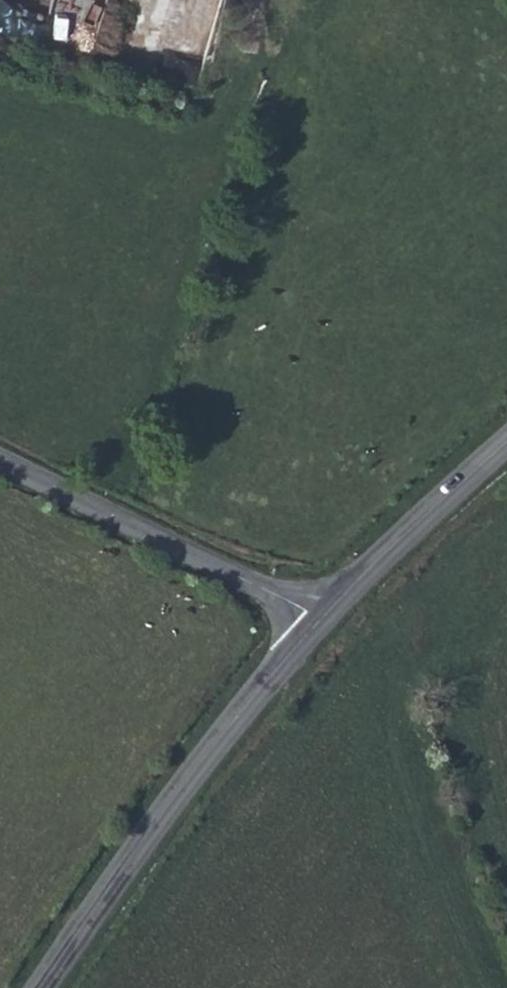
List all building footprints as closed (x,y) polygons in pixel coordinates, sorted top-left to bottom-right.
[(87,54),(102,0),(0,0),(0,30),(87,54)]
